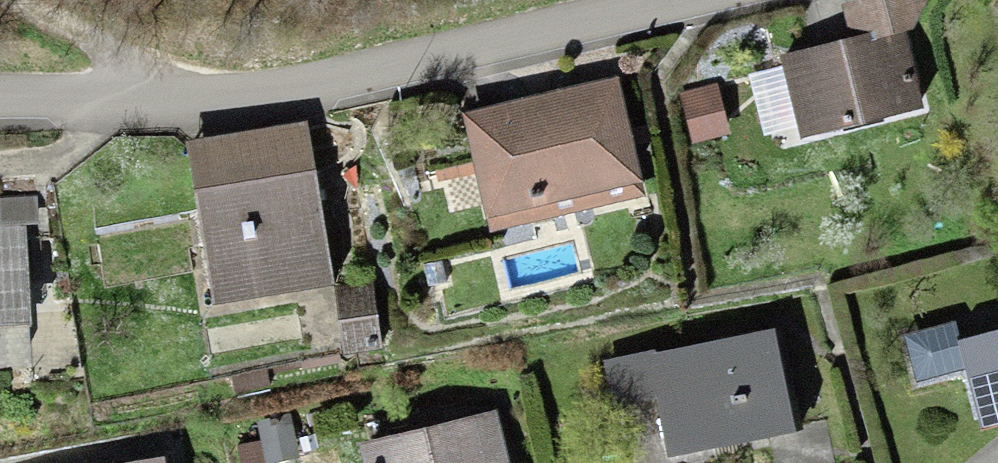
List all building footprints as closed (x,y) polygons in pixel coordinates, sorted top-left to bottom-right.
[(851,52),(780,69),(798,146),(914,119),(896,39),(930,31),(922,0),(843,19),(851,52)] [(610,98),(468,125),(489,237),(631,209),(610,98)] [(308,188),(191,205),(205,309),(323,292),(308,188)] [(14,336),(13,241),(0,241),(0,336),(14,336)] [(365,346),(363,292),(336,292),(338,346),(365,346)] [(610,373),(618,412),(654,406),(665,462),(703,462),(787,448),(768,344),(610,373)] [(958,361),(978,437),(997,432),(997,350),(958,361)] [(367,457),(368,462),(495,462),(490,434),(367,457)]
